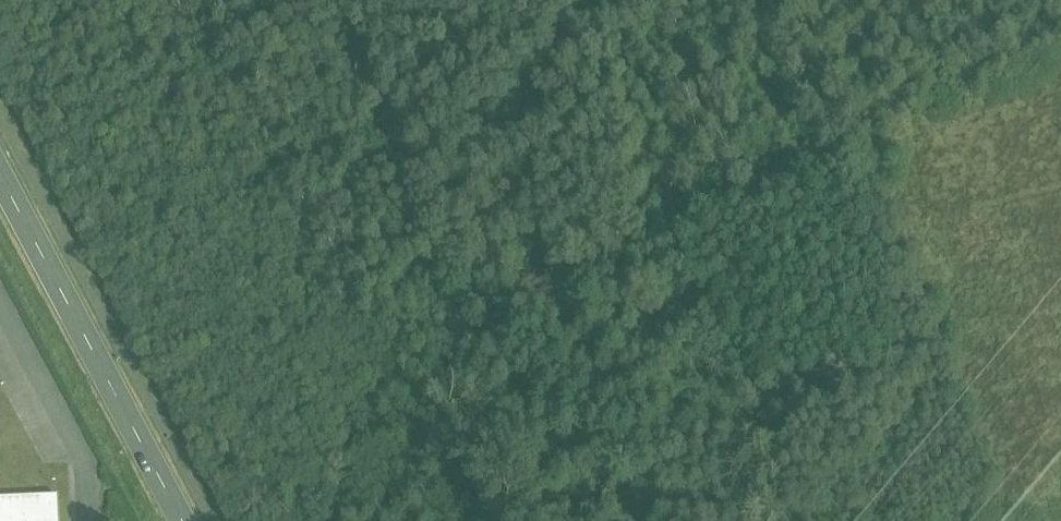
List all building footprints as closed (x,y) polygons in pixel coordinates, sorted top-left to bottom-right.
[(57,500),(0,502),(0,520),(58,520),(57,500)]
